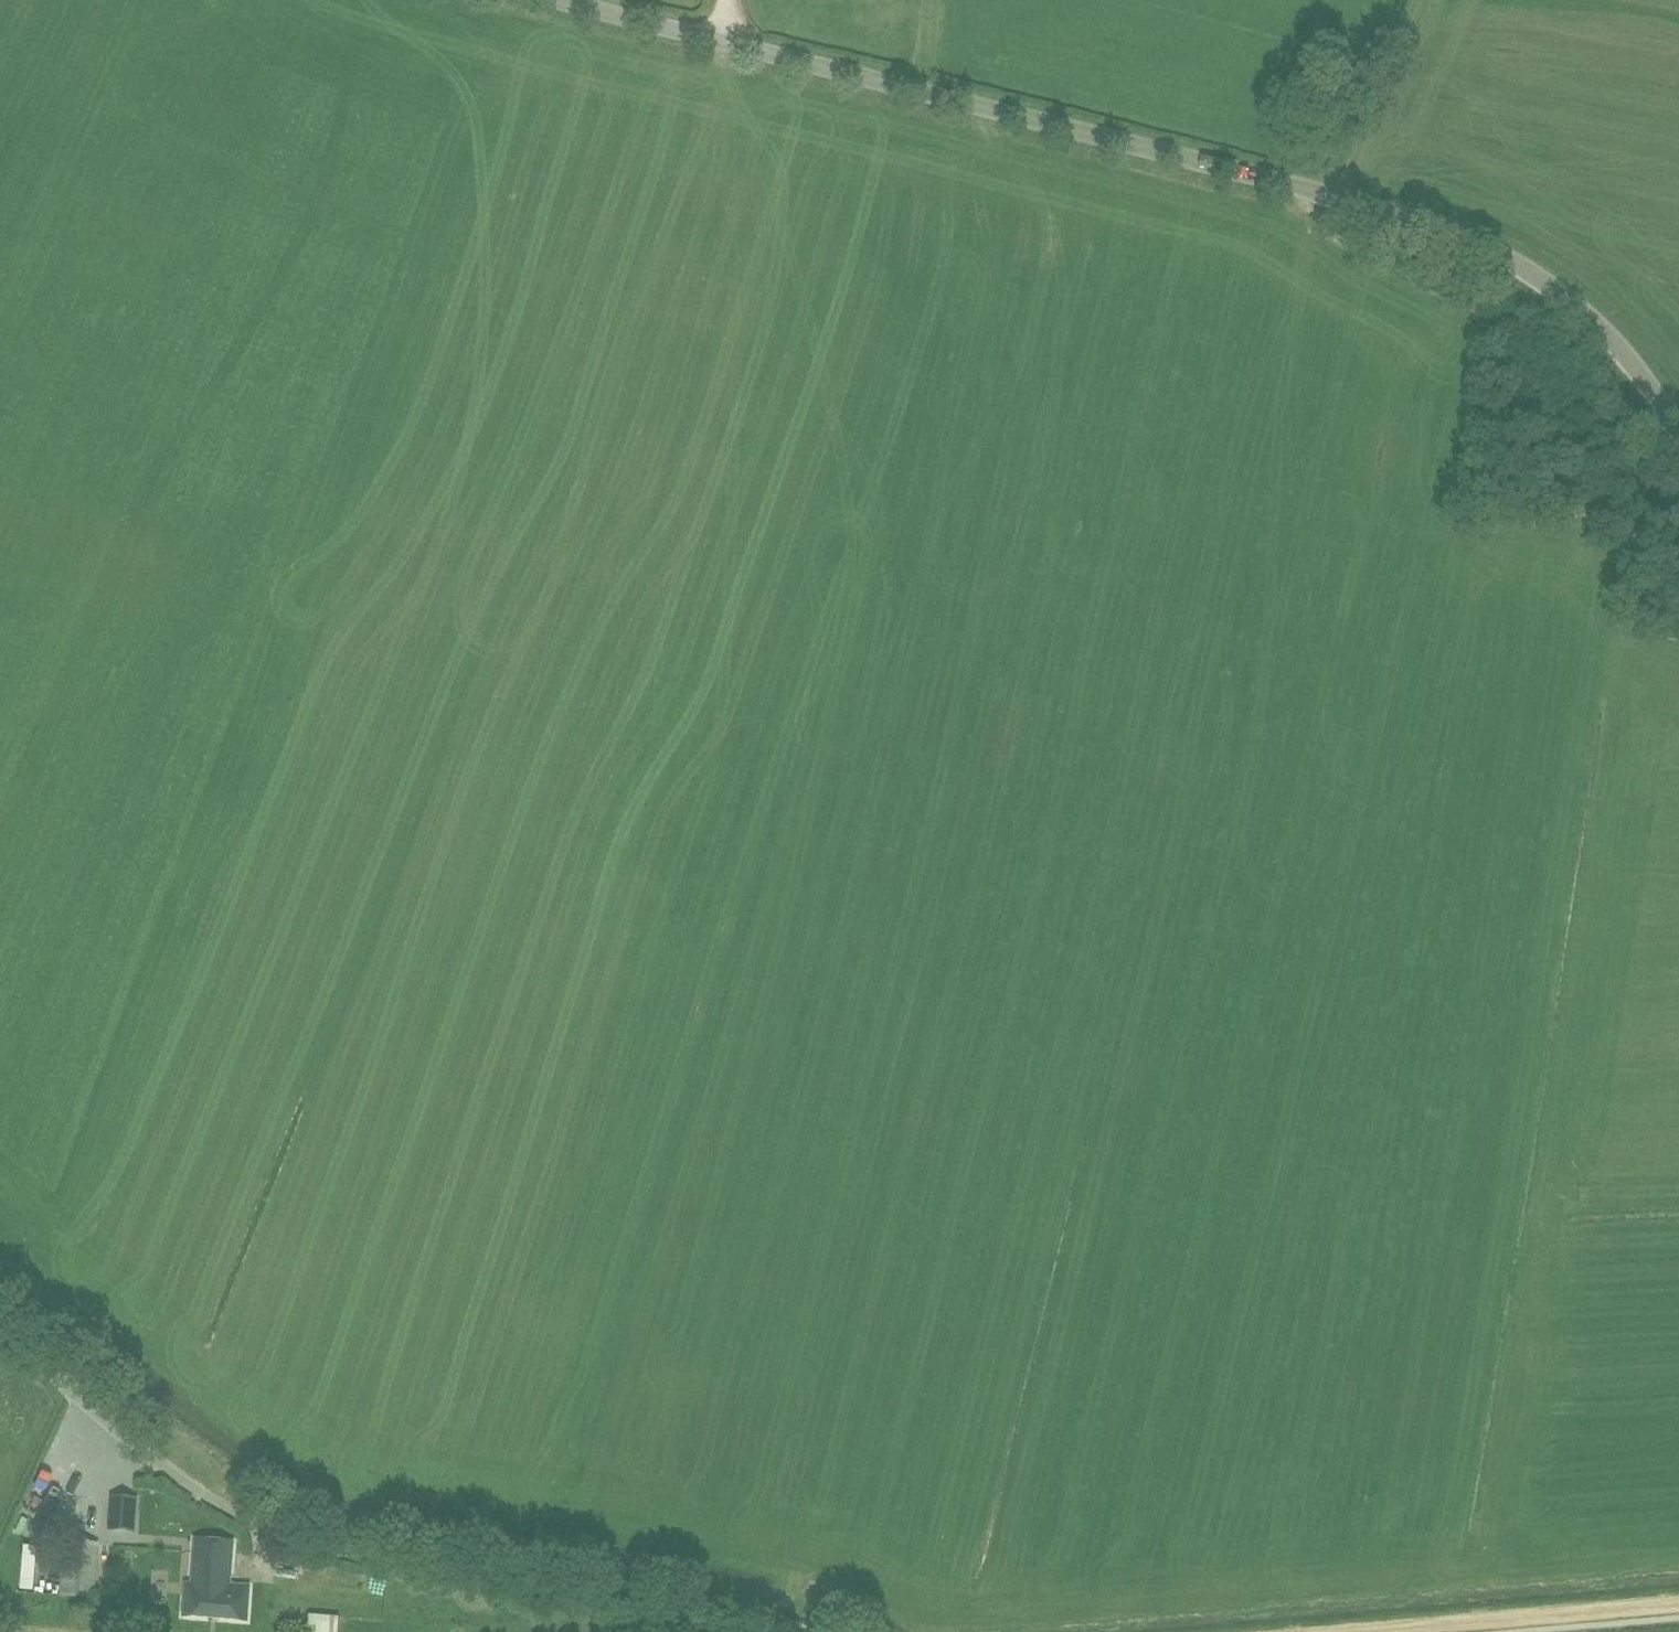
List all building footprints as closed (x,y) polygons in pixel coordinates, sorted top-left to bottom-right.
[(133,1531),(136,1500),(111,1499),(109,1529),(133,1531)] [(246,1621),(249,1587),(229,1586),(232,1543),(195,1541),(190,1596),(185,1595),(183,1616),(246,1621)] [(94,1598),(98,1545),(64,1543),(60,1596),(94,1598)] [(340,1617),(309,1615),(307,1631),(339,1631),(340,1617)]
